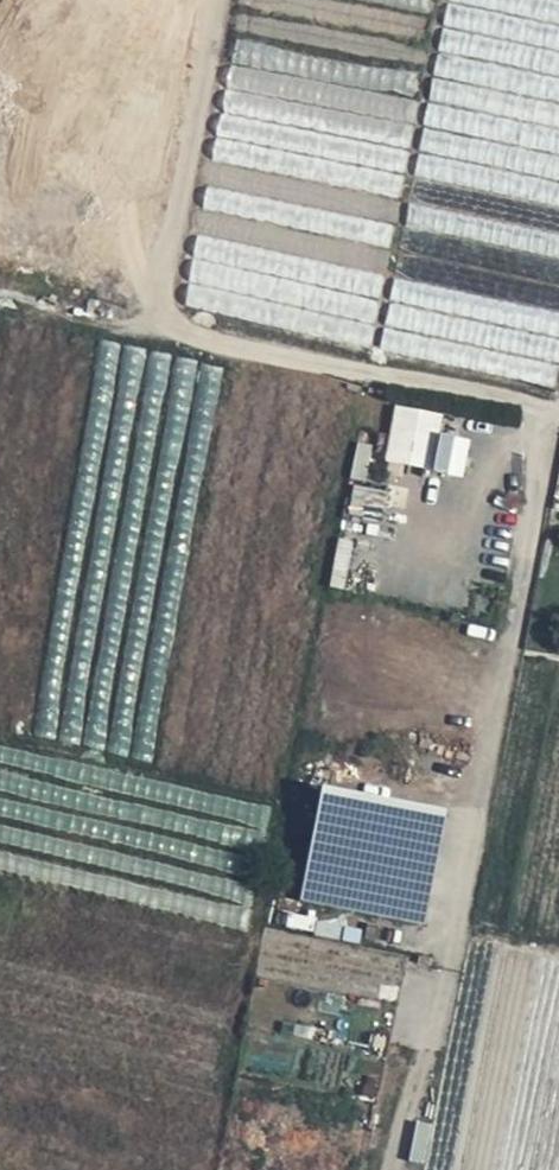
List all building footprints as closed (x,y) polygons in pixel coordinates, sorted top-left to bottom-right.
[(443,433),(446,412),(398,404),(389,461),(466,474),(472,438),(443,433)] [(450,811),(325,787),(303,900),(428,924),(450,811)]
